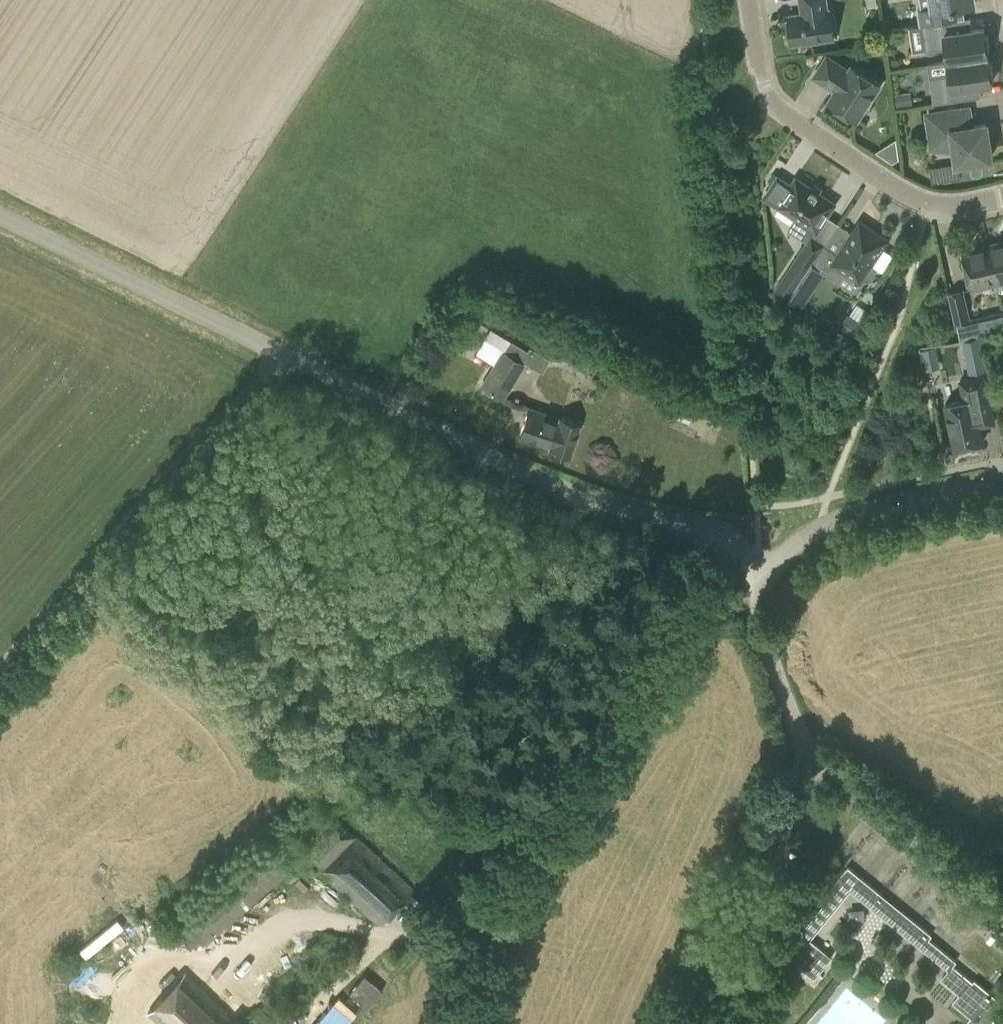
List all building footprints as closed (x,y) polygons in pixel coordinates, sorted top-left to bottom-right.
[(830,9),(827,10),(826,0),(800,0),(802,13),(788,15),(792,44),(834,38),(830,9)] [(932,7),(918,9),(920,24),(958,19),(956,5),(976,2),(975,0),(931,0),(932,7)] [(946,48),(948,61),(988,55),(987,49),(989,49),(987,33),(984,34),(984,28),(972,29),(970,17),(922,24),(925,51),(946,48)] [(870,47),(871,54),(884,52),(882,45),(870,47)] [(988,61),(988,55),(948,61),(950,74),(929,77),(933,103),(981,97),(980,85),(992,83),(991,77),(993,77),(991,61),(988,61)] [(880,84),(851,66),(849,70),(827,56),(814,76),(835,90),(829,101),(854,117),(862,105),(865,107),(880,84)] [(895,94),(896,105),(912,103),(910,92),(895,94)] [(986,124),(961,128),(959,110),(927,114),(932,147),(955,150),(957,162),(991,157),(986,124)] [(799,180),(794,188),(778,177),(765,197),(815,230),(775,288),(789,297),(811,263),(812,264),(839,223),(826,215),(828,211),(826,209),(831,202),(799,180)] [(852,232),(839,223),(812,264),(838,281),(844,272),(859,282),(862,278),(869,280),(874,276),(875,269),(871,264),(888,240),(859,221),(852,232)] [(997,282),(1002,281),(1002,242),(988,245),(997,282)] [(971,288),(997,282),(988,245),(963,251),(971,288)] [(949,292),(956,324),(965,322),(969,321),(961,290),(949,292)] [(864,324),(847,313),(837,329),(854,340),(864,324)] [(965,322),(956,324),(960,338),(968,336),(965,322)] [(962,340),(969,373),(987,370),(980,337),(962,340)] [(508,339),(493,364),(480,386),(503,399),(531,353),(508,339)] [(566,360),(573,360),(578,355),(578,348),(573,344),(567,343),(562,348),(562,355),(566,360)] [(922,370),(938,368),(935,348),(919,351),(922,370)] [(982,441),(979,426),(993,423),(984,376),(960,380),(964,400),(945,404),(954,447),(982,441)] [(518,439),(549,449),(550,448),(569,454),(578,424),(559,418),(560,417),(528,407),(518,439)] [(319,871),(378,925),(414,887),(356,834),(354,836),(328,812),(296,844),(303,852),(302,853),(320,871),(319,871)] [(267,848),(237,874),(258,898),(288,871),(267,848)] [(874,888),(852,870),(829,898),(837,905),(850,889),(864,900),(874,888)] [(888,899),(878,912),(911,938),(921,926),(888,899)] [(928,938),(921,947),(949,969),(952,965),(956,961),(928,938)] [(814,978),(832,957),(813,942),(802,955),(808,959),(801,967),(814,978)] [(67,982),(76,973),(72,970),(61,959),(53,967),(67,982)] [(234,1019),(235,1017),(185,971),(147,1014),(158,1023),(240,1023),(234,1019)] [(974,980),(973,981),(964,974),(953,988),(959,993),(953,1002),(971,1016),(965,1023),(999,1023),(991,1018),(1002,1003),(974,980)]
